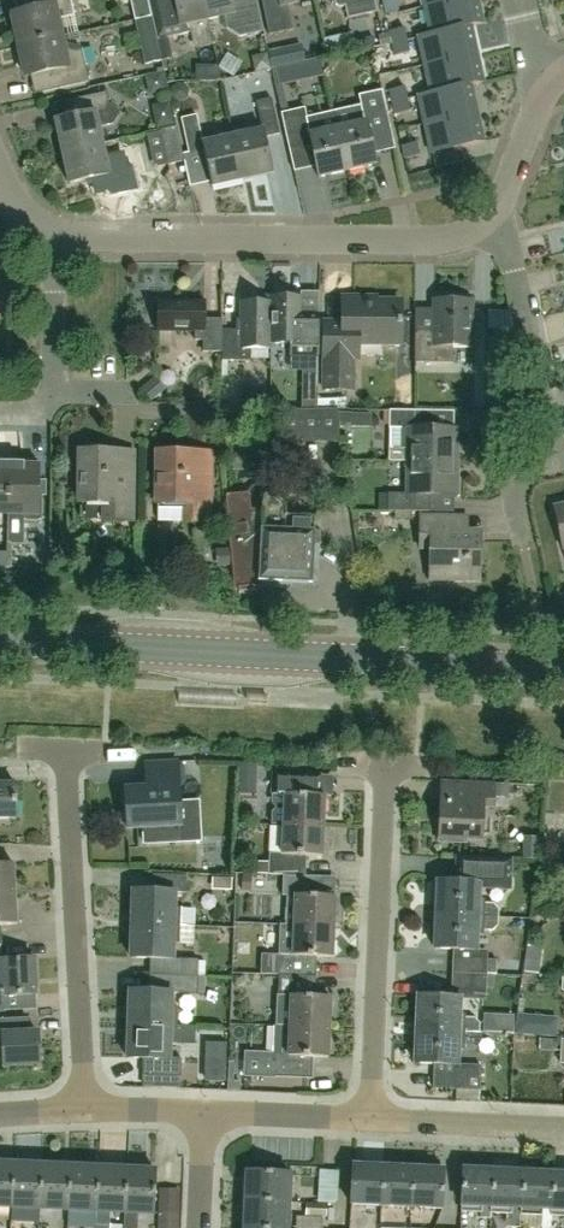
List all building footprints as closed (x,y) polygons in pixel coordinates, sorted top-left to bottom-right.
[(62,36),(59,19),(74,16),(70,0),(24,0),(26,12),(12,15),(19,45),(62,36)] [(150,16),(151,16),(148,0),(131,0),(146,65),(161,62),(150,16)] [(157,40),(192,32),(195,48),(213,44),(203,0),(174,0),(175,1),(165,3),(169,16),(152,20),(157,40)] [(213,44),(207,20),(224,16),(227,29),(240,37),(263,32),(260,18),(256,0),(203,0),(213,44)] [(271,36),(294,31),(289,6),(299,4),(298,0),(262,0),(271,36)] [(336,5),(340,8),(346,6),(349,19),(378,12),(375,0),(335,0),(336,5)] [(424,7),(430,34),(418,37),(418,38),(482,23),(477,0),(454,0),(424,7)] [(482,23),(418,38),(424,65),(475,54),(469,26),(482,23)] [(394,56),(410,52),(404,27),(388,31),(394,56)] [(44,92),(89,82),(82,48),(63,42),(62,36),(19,45),(26,76),(39,73),(44,92)] [(268,51),(272,69),(305,62),(301,44),(268,51)] [(475,54),(424,65),(430,93),(482,81),(475,54)] [(482,81),(430,93),(418,96),(424,124),(475,112),(469,85),(482,82),(482,81)] [(394,115),(410,111),(405,86),(389,90),(394,115)] [(361,105),(333,112),(347,170),(375,163),(368,131),(390,126),(382,89),(358,95),(361,105)] [(113,123),(122,111),(109,103),(106,92),(77,99),(81,114),(55,120),(62,151),(103,143),(99,126),(113,123)] [(264,137),(279,134),(271,98),(257,101),(263,128),(232,135),(242,181),(273,173),(264,137)] [(347,170),(333,112),(306,118),(304,108),(281,113),(289,149),(310,144),(318,176),(347,170)] [(475,112),(424,124),(431,153),(482,141),(475,112)] [(242,181),(232,135),(202,142),(196,115),(181,118),(189,154),(203,151),(211,188),(242,181)] [(168,165),(184,161),(176,127),(161,130),(168,165)] [(404,158),(420,155),(417,142),(400,146),(404,158)] [(103,143),(62,151),(70,184),(124,171),(120,154),(106,157),(103,143)] [(250,349),(269,349),(270,295),(268,295),(268,304),(240,304),(240,318),(235,318),(235,329),(221,329),(221,351),(221,360),(250,361),(250,349)] [(270,295),(269,349),(271,349),(271,343),(290,343),(290,355),(318,355),(318,325),(305,325),(305,313),(300,313),(300,296),(270,295)] [(400,342),(400,302),(362,302),(362,297),(342,298),(342,322),(323,322),(323,359),(323,389),(343,389),(355,388),(355,359),(357,359),(357,342),(400,342)] [(415,334),(415,363),(453,363),(453,347),(471,346),(471,298),(433,299),(434,334),(415,334)] [(221,351),(221,329),(221,318),(204,318),(204,301),(156,300),(156,331),(193,331),(193,340),(202,340),(202,351),(221,351)] [(470,371),(424,371),(424,395),(470,395),(470,371)] [(280,442),(339,442),(339,410),(280,410),(280,442)] [(388,461),(407,461),(457,462),(457,456),(454,456),(454,429),(429,429),(429,410),(388,410),(388,428),(391,428),(391,448),(388,448),(388,461)] [(131,521),(131,451),(79,451),(78,504),(83,504),(83,501),(104,501),(104,521),(131,521)] [(158,523),(182,523),(210,523),(210,451),(157,451),(157,505),(158,505),(158,523)] [(8,465),(8,529),(22,530),(23,519),(43,520),(43,496),(40,496),(41,483),(37,483),(37,459),(23,459),(23,465),(8,465)] [(388,512),(395,512),(429,512),(429,495),(455,495),(455,469),(457,469),(457,462),(407,461),(407,495),(388,495),(388,512)] [(8,529),(8,465),(0,465),(0,529),(8,529)] [(272,495),(264,493),(261,510),(251,510),(249,493),(226,495),(235,591),(239,590),(239,592),(257,591),(257,589),(261,588),(260,581),(312,584),(314,544),(321,545),(321,531),(315,530),(316,516),(287,515),(283,502),(272,495)] [(552,506),(561,548),(563,547),(563,504),(552,506)] [(480,581),(480,533),(458,532),(458,517),(420,517),(420,549),(430,549),(430,581),(480,581)] [(125,829),(179,826),(175,763),(143,765),(144,788),(123,789),(125,829)] [(270,825),(281,826),(281,825),(322,826),(323,796),(307,796),(308,775),(271,774),(270,795),(272,795),(270,825)] [(493,783),(493,782),(468,782),(467,802),(440,801),(439,834),(489,837),(490,820),(481,820),(481,809),(508,809),(509,783),(493,783)] [(15,818),(15,785),(0,784),(0,818),(15,818)] [(281,840),(271,840),(268,843),(267,854),(267,862),(257,862),(257,874),(281,875),(305,876),(306,856),(321,857),(322,826),(281,825),(281,826),(281,840)] [(540,838),(523,838),(522,860),(538,861),(540,844),(540,838)] [(438,880),(436,916),(498,918),(498,908),(493,903),(484,902),(484,898),(479,898),(480,887),(509,887),(510,861),(457,859),(456,881),(438,880)] [(15,894),(13,864),(0,864),(0,895),(15,894)] [(131,924),(180,925),(180,907),(173,907),(174,893),(184,893),(185,876),(152,875),(151,891),(132,890),(131,924)] [(286,896),(285,925),(334,927),(335,897),(319,896),(320,877),(305,876),(281,875),(281,896),(286,896)] [(0,895),(0,945),(2,945),(1,925),(17,924),(15,894),(0,895)] [(477,951),(477,942),(478,934),(483,934),(483,930),(492,930),(498,924),(498,918),(436,916),(435,949),(477,951)] [(150,957),(149,974),(198,976),(199,959),(172,958),(172,943),(179,943),(180,925),(131,924),(130,957),(150,957)] [(334,927),(285,925),(279,925),(277,975),(315,976),(315,957),(332,957),(334,927)] [(529,936),(524,972),(539,975),(543,948),(536,947),(538,937),(529,936)] [(3,1013),(2,996),(37,994),(34,958),(0,960),(0,964),(1,987),(0,987),(0,1013),(3,1013)] [(521,975),(523,966),(497,965),(497,960),(453,958),(453,973),(486,975),(521,975)] [(485,990),(486,975),(453,973),(452,988),(485,990)] [(129,990),(128,1024),(176,1025),(177,1008),(170,1008),(171,991),(198,991),(198,976),(149,974),(149,990),(129,990)] [(275,1026),(288,1026),(329,1028),(330,998),(314,997),(315,976),(277,975),(276,996),(277,996),(275,1026)] [(417,996),(416,1030),(458,1031),(458,1032),(479,1033),(479,1024),(474,1018),(465,1018),(465,1014),(459,1014),(460,998),(417,996)] [(4,1050),(5,1066),(40,1063),(38,1032),(28,1033),(27,1018),(0,1020),(0,1051),(4,1050)] [(176,1025),(128,1024),(127,1057),(146,1057),(145,1075),(179,1076),(179,1058),(169,1058),(169,1043),(176,1043),(176,1025)] [(274,1077),(274,1076),(311,1077),(311,1058),(328,1058),(329,1028),(288,1026),(287,1056),(275,1056),(275,1057),(246,1056),(245,1076),(274,1077)] [(457,1065),(458,1032),(458,1031),(416,1030),(415,1063),(457,1065)] [(480,1090),(480,1066),(468,1065),(467,1074),(434,1073),(433,1088),(458,1089),(479,1090),(480,1090)] [(478,1100),(479,1090),(458,1089),(458,1099),(478,1100)] [(0,1163),(0,1207),(13,1207),(14,1164),(0,1163)] [(43,1165),(14,1164),(13,1207),(41,1209),(43,1165)] [(72,1167),(43,1165),(41,1209),(70,1210),(72,1167)] [(382,1207),(384,1166),(353,1165),(351,1205),(382,1207)] [(413,1168),(384,1166),(382,1207),(411,1208),(413,1168)] [(100,1168),(72,1167),(70,1210),(98,1211),(100,1168)] [(129,1169),(100,1168),(98,1211),(109,1212),(125,1212),(127,1213),(129,1169)] [(444,1169),(413,1168),(411,1208),(411,1215),(424,1215),(424,1209),(442,1209),(444,1169)] [(124,1227),(137,1227),(137,1213),(156,1214),(158,1171),(129,1169),(127,1213),(125,1212),(124,1227)] [(248,1171),(247,1200),(289,1202),(291,1173),(248,1171)] [(491,1219),(491,1213),(493,1213),(494,1172),(463,1171),(462,1205),(464,1205),(464,1212),(480,1213),(480,1218),(491,1219)] [(524,1174),(494,1172),(493,1213),(511,1214),(511,1207),(522,1207),(522,1214),(523,1214),(524,1174)] [(524,1174),(523,1214),(541,1215),(541,1227),(546,1227),(551,1227),(552,1216),(553,1216),(554,1175),(524,1174)] [(554,1175),(553,1216),(563,1216),(563,1175),(554,1175)] [(245,1227),(288,1227),(289,1202),(247,1200),(245,1227)] [(327,1204),(315,1203),(306,1203),(305,1216),(326,1218),(327,1204)] [(157,1227),(179,1227),(180,1213),(157,1212),(157,1227)]
